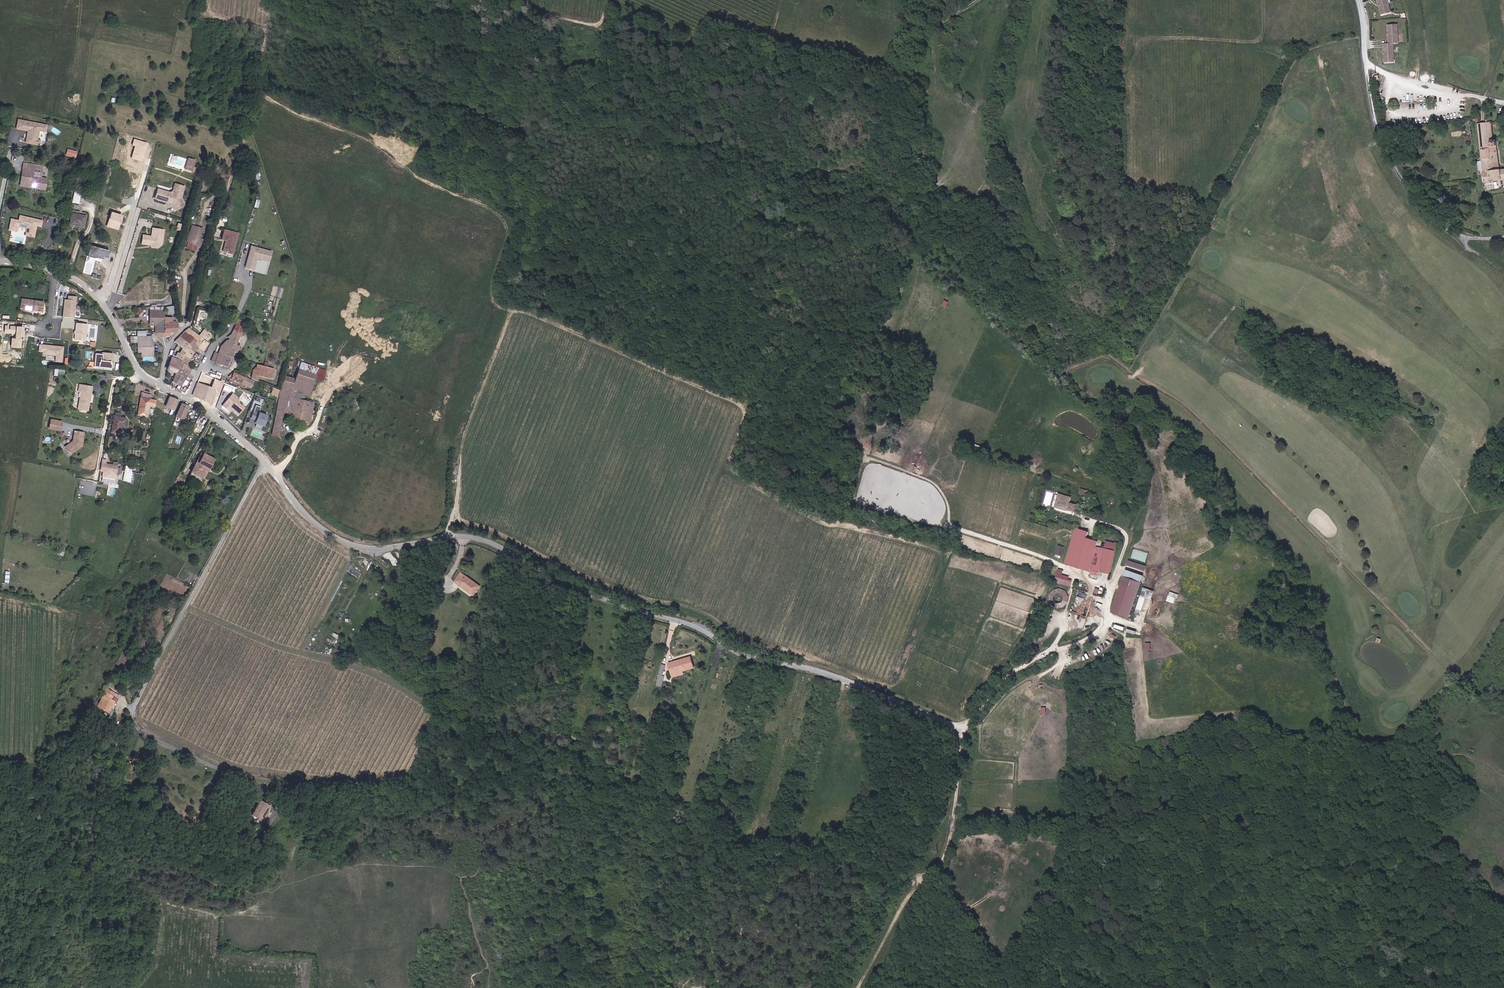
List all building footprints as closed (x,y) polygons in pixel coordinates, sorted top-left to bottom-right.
[(1380,15),(1389,13),(1386,0),(1377,0),(1380,15)] [(1393,44),(1399,43),(1398,25),(1389,26),(1390,44),(1385,44),(1385,61),(1394,61),(1393,44)] [(41,140),(38,139),(40,130),(46,132),(47,125),(18,119),(17,129),(28,131),(25,143),(37,145),(40,146),(41,140)] [(1498,150),(1499,150),(1498,145),(1497,145),(1494,124),(1478,126),(1484,183),(1503,179),(1503,170),(1501,171),(1498,150)] [(147,143),(137,140),(135,140),(133,145),(136,146),(132,158),(142,161),(147,143)] [(77,151),(68,149),(66,155),(76,157),(77,151)] [(192,168),(194,161),(188,159),(184,171),(191,173),(192,168)] [(41,167),(32,165),(22,164),(19,183),(30,185),(30,184),(34,184),(33,190),(36,190),(44,191),(46,179),(39,178),(34,177),(31,177),(32,170),(40,171),(41,171),(41,167)] [(31,177),(34,177),(39,178),(40,171),(32,170),(31,177)] [(180,200),(184,188),(174,185),(172,193),(170,194),(157,190),(154,199),(166,203),(167,202),(170,203),(175,211),(183,207),(180,200)] [(123,216),(112,212),(107,226),(118,230),(123,216)] [(69,225),(83,227),(85,216),(71,214),(69,225)] [(36,230),(37,226),(41,227),(42,221),(20,216),(19,221),(12,219),(10,224),(9,230),(17,232),(18,226),(27,228),(26,235),(34,237),(36,230)] [(192,235),(189,243),(199,245),(203,246),(205,240),(201,239),(203,231),(192,228),(190,235),(192,235)] [(160,245),(163,231),(151,229),(150,237),(142,236),(140,244),(148,246),(150,248),(156,249),(160,245)] [(223,252),(231,254),(237,233),(225,230),(223,238),(228,240),(227,242),(226,242),(223,252)] [(189,243),(188,248),(197,251),(199,245),(189,243)] [(110,251),(92,246),(90,252),(89,255),(104,260),(105,256),(108,257),(110,251)] [(260,248),(252,246),(246,267),(254,269),(257,258),(269,261),(272,252),(260,248)] [(33,311),(41,312),(42,302),(20,299),(19,309),(24,309),(24,312),(33,313),(33,311)] [(68,300),(65,299),(63,316),(75,317),(76,300),(68,300)] [(151,307),(147,307),(147,324),(155,324),(155,332),(153,332),(150,332),(150,337),(154,341),(160,337),(164,337),(164,333),(164,325),(158,325),(158,323),(155,323),(155,317),(150,317),(151,307)] [(161,317),(161,308),(151,308),(151,307),(150,317),(155,317),(161,317)] [(164,325),(164,333),(169,333),(176,333),(176,323),(172,323),(172,319),(161,319),(161,317),(155,317),(155,323),(158,323),(158,325),(164,325)] [(224,326),(228,323),(225,320),(219,325),(222,330),(225,328),(224,326)] [(88,324),(76,323),(75,339),(87,340),(88,324)] [(23,327),(17,326),(5,325),(5,333),(16,334),(16,339),(12,338),(11,347),(21,348),(22,340),(24,340),(25,327),(23,327)] [(202,353),(206,344),(202,341),(204,339),(206,341),(209,338),(205,335),(206,333),(203,331),(198,337),(195,336),(189,329),(184,333),(195,343),(193,346),(198,349),(202,353)] [(180,337),(190,348),(192,345),(193,346),(195,343),(184,333),(180,337)] [(218,353),(224,356),(230,359),(233,353),(235,348),(239,337),(231,334),(231,336),(228,337),(230,339),(222,346),(218,353)] [(191,348),(190,348),(180,337),(174,343),(179,347),(186,353),(187,352),(193,356),(194,355),(188,351),(191,348)] [(145,340),(129,339),(129,343),(136,344),(136,354),(140,354),(151,354),(151,345),(145,345),(145,340)] [(43,354),(56,356),(55,361),(62,362),(62,356),(63,354),(63,347),(40,345),(39,351),(43,352),(43,354)] [(198,349),(193,346),(192,345),(190,348),(191,348),(188,351),(194,355),(198,349)] [(181,363),(183,358),(189,361),(193,356),(187,352),(186,353),(179,347),(175,353),(173,352),(171,359),(181,363)] [(220,365),(224,356),(218,353),(218,354),(215,353),(211,362),(220,365)] [(102,367),(111,368),(112,368),(113,364),(111,364),(112,361),(103,361),(103,354),(96,354),(95,366),(102,367)] [(227,368),(230,359),(224,356),(220,365),(227,368)] [(183,358),(181,363),(180,364),(185,367),(189,361),(183,358)] [(190,369),(185,367),(180,364),(181,363),(171,359),(166,371),(175,375),(178,369),(187,374),(190,369)] [(301,362),(298,370),(315,376),(315,378),(324,381),(326,374),(325,371),(301,362)] [(272,378),(273,369),(263,367),(256,365),(255,371),(253,370),(252,375),(259,376),(272,378)] [(178,369),(175,375),(171,383),(179,387),(185,377),(187,374),(178,369)] [(293,398),(295,392),(305,395),(308,396),(315,378),(315,376),(298,370),(295,379),(285,376),(281,388),(276,417),(282,418),(284,411),(284,409),(290,410),(289,413),(287,420),(291,421),(292,419),(308,423),(314,404),(303,401),(293,398)] [(252,382),(233,373),(230,380),(249,389),(252,382)] [(220,393),(224,384),(224,382),(221,381),(215,379),(212,387),(198,382),(192,396),(211,404),(216,392),(220,393)] [(91,388),(78,386),(77,393),(80,393),(77,411),(87,413),(91,388)] [(295,392),(293,398),(303,401),(305,395),(295,392)] [(231,412),(232,410),(239,415),(245,408),(239,402),(240,401),(236,398),(237,396),(233,393),(223,406),(226,409),(231,412)] [(164,408),(172,412),(176,401),(168,398),(164,408)] [(148,407),(155,409),(156,403),(150,402),(140,400),(137,418),(146,419),(148,407)] [(182,404),(175,418),(181,420),(188,407),(182,404)] [(265,426),(269,416),(259,412),(261,407),(257,406),(252,419),(257,421),(256,423),(265,426)] [(277,435),(282,418),(276,417),(271,433),(277,435)] [(123,430),(125,421),(114,419),(111,436),(120,438),(121,429),(123,430)] [(47,432),(59,433),(60,424),(49,423),(47,432)] [(81,450),(83,435),(74,434),(72,444),(64,450),(70,458),(81,450)] [(197,461),(191,472),(201,477),(206,467),(210,468),(214,460),(204,454),(200,462),(197,461)] [(105,468),(105,464),(102,463),(100,475),(114,478),(115,470),(105,468)] [(123,481),(130,482),(133,466),(125,465),(123,481)] [(206,467),(201,477),(204,478),(210,468),(206,467)] [(1054,507),(1076,513),(1078,505),(1070,503),(1071,497),(1058,494),(1054,507)] [(1077,529),(1066,564),(1092,573),(1095,561),(1096,554),(1099,543),(1087,539),(1089,533),(1077,529)] [(1117,548),(1112,547),(1110,552),(1112,552),(1106,575),(1111,575),(1117,548)] [(1106,551),(1098,549),(1096,554),(1095,561),(1102,564),(1106,551)] [(1129,560),(1127,565),(1145,571),(1147,566),(1129,560)] [(1092,573),(1091,575),(1099,577),(1102,564),(1095,561),(1092,573)] [(1062,571),(1059,570),(1055,583),(1066,586),(1069,578),(1061,576),(1062,571)] [(480,585),(461,571),(454,579),(473,593),(480,585)] [(1142,582),(1144,575),(1126,571),(1124,577),(1142,582)] [(1142,582),(1124,577),(1116,610),(1134,615),(1142,582)] [(1170,591),(1167,600),(1175,603),(1178,594),(1170,591)] [(452,603),(450,596),(443,599),(445,605),(452,603)] [(691,661),(667,666),(670,677),(681,675),(693,671),(691,661)] [(109,701),(111,697),(105,694),(97,709),(108,715),(114,704),(111,702),(109,701)] [(269,807),(257,801),(249,815),(261,822),(269,807)]
